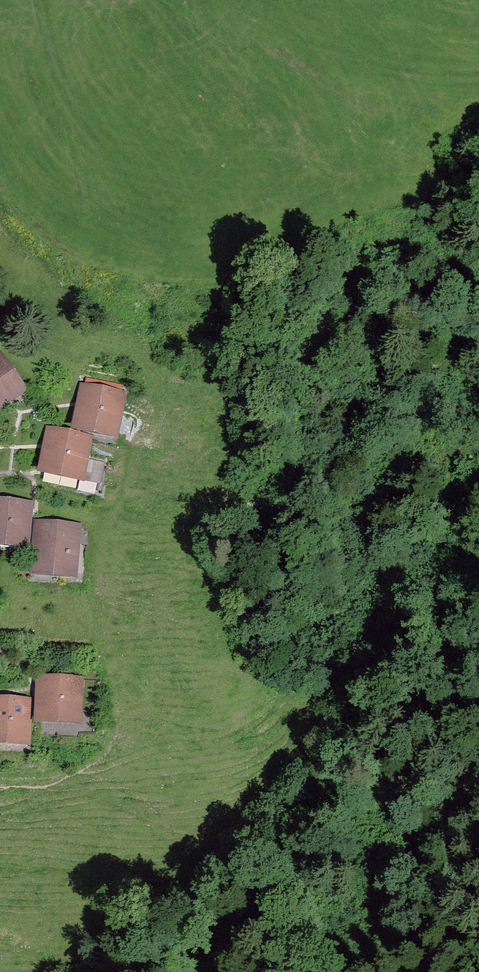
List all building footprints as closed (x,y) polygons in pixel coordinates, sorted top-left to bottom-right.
[(15,401),(29,392),(2,353),(0,354),(0,411),(15,401)] [(72,430),(118,440),(127,393),(82,384),(78,404),(72,430)] [(37,473),(83,483),(92,439),(47,430),(43,446),(37,473)] [(29,548),(33,504),(0,501),(0,546),(29,548)] [(30,576),(77,580),(81,527),(35,523),(30,576)] [(35,723),(81,725),(82,678),(36,677),(35,723)] [(31,745),(32,698),(0,698),(0,744),(31,745)]
